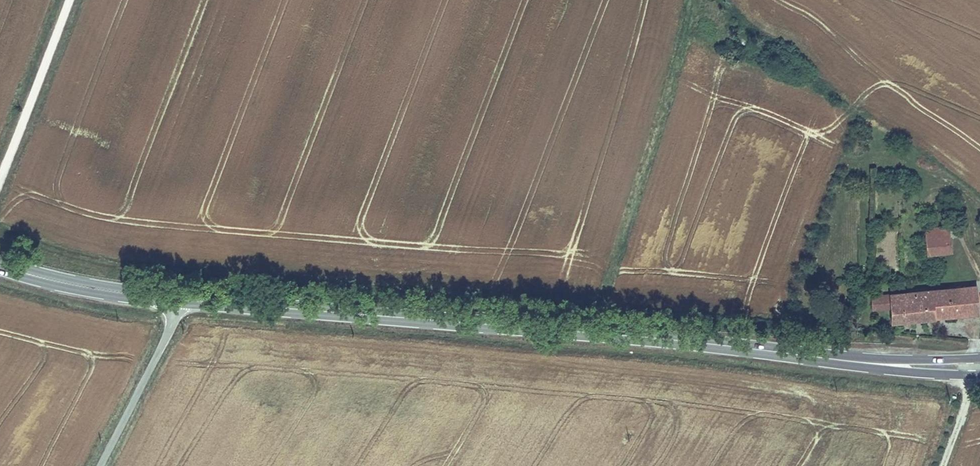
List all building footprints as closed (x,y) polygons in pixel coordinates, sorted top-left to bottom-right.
[(924,228),(928,254),(955,251),(952,224),(924,228)] [(928,254),(924,228),(909,230),(913,256),(928,254)] [(974,287),(872,297),(874,314),(889,312),(890,322),(976,314),(974,287)]
